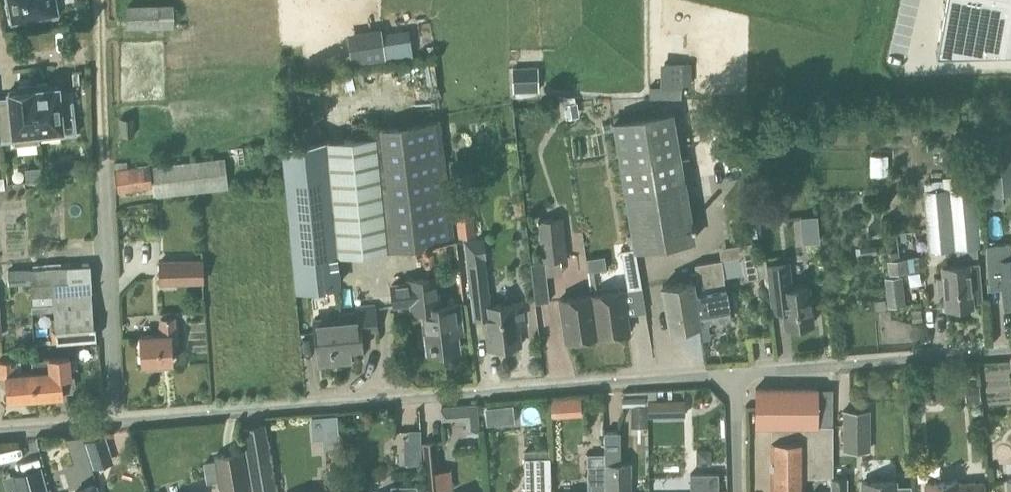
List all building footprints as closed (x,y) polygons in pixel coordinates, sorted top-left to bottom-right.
[(8,3),(11,2),(14,18),(41,13),(42,20),(59,16),(56,0),(7,0),(8,3)] [(936,53),(1003,51),(1010,5),(1010,0),(946,0),(936,53)] [(174,5),(126,5),(127,29),(174,29),(174,5)] [(1003,51),(1010,51),(1010,5),(1003,51)] [(409,32),(382,36),(385,61),(412,56),(409,32)] [(539,67),(513,67),(514,93),(540,92),(539,67)] [(49,87),(49,83),(34,84),(39,132),(40,132),(62,130),(63,136),(78,134),(73,91),(60,93),(59,86),(49,87)] [(20,90),(10,91),(10,98),(0,99),(0,117),(3,142),(15,141),(15,144),(15,145),(41,142),(41,141),(40,141),(40,132),(39,132),(34,84),(20,86),(20,90)] [(559,100),(560,114),(571,113),(570,99),(559,100)] [(636,249),(696,239),(682,156),(690,155),(683,111),(615,122),(635,249),(636,249)] [(133,135),(132,118),(119,119),(120,136),(133,135)] [(334,254),(379,249),(416,245),(432,243),(434,243),(447,241),(455,240),(454,233),(440,122),(397,127),(398,134),(283,145),(297,290),(337,285),(334,254)] [(821,124),(820,131),(825,136),(832,134),(833,127),(828,122),(821,124)] [(982,135),(988,195),(1010,193),(1010,132),(982,135)] [(942,147),(942,169),(972,169),(971,147),(942,147)] [(155,196),(226,187),(223,160),(151,169),(155,196)] [(149,170),(115,173),(117,192),(150,188),(149,170)] [(930,253),(980,248),(974,188),(924,193),(930,253)] [(459,236),(473,234),(470,206),(455,208),(459,236)] [(563,219),(544,221),(548,261),(568,259),(563,219)] [(498,305),(497,293),(490,294),(485,257),(481,257),(479,240),(465,242),(474,320),(488,318),(490,331),(488,332),(490,349),(522,346),(520,332),(523,328),(526,328),(523,302),(498,305)] [(434,243),(435,249),(445,248),(445,250),(449,250),(447,241),(434,243)] [(723,260),(727,259),(743,257),(755,255),(753,242),(720,248),(722,260),(723,260)] [(432,243),(416,245),(418,255),(424,255),(427,254),(427,252),(430,251),(432,249),(432,245),(432,243)] [(988,245),(990,279),(1002,278),(1004,303),(1010,302),(1010,254),(1010,243),(988,245)] [(876,244),(860,246),(860,253),(877,252),(876,244)] [(622,251),(629,290),(642,288),(636,249),(635,249),(622,251)] [(433,253),(427,254),(424,255),(426,271),(436,270),(433,253)] [(755,255),(743,257),(746,279),(759,277),(755,255)] [(918,256),(888,260),(889,273),(920,270),(918,256)] [(726,277),(723,260),(722,260),(696,264),(698,281),(718,277),(718,278),(726,277)] [(203,283),(202,261),(160,262),(160,284),(203,283)] [(546,263),(532,265),(536,304),(550,303),(546,263)] [(814,324),(810,287),(783,290),(780,263),(768,265),(771,300),(783,299),(786,327),(814,324)] [(944,278),(938,279),(939,293),(945,292),(946,308),(952,308),(953,311),(966,310),(966,307),(972,307),(971,302),(981,301),(979,264),(969,265),(943,266),(944,278)] [(94,325),(91,266),(31,270),(31,278),(30,278),(31,295),(52,294),(54,317),(33,319),(35,343),(98,338),(96,325),(94,325)] [(31,270),(8,271),(9,280),(30,278),(31,278),(31,270)] [(884,277),(887,306),(905,305),(902,276),(884,277)] [(720,289),(718,278),(718,277),(698,281),(694,281),(701,323),(732,317),(727,288),(720,289)] [(460,350),(458,330),(463,329),(460,304),(440,306),(437,279),(393,285),(395,305),(418,302),(419,310),(423,309),(425,324),(431,323),(434,353),(460,350)] [(664,286),(671,328),(701,323),(694,281),(694,280),(664,286)] [(630,332),(624,290),(593,295),(599,336),(630,332)] [(561,299),(567,341),(599,336),(593,295),(561,299)] [(350,346),(363,345),(361,331),(379,329),(377,304),(359,306),(359,311),(341,313),(342,325),(316,327),(319,365),(342,363),(341,359),(351,358),(350,346)] [(181,306),(183,351),(202,350),(201,306),(181,306)] [(161,335),(140,337),(142,366),(147,365),(147,369),(157,368),(157,364),(172,363),(170,347),(176,347),(173,318),(159,320),(161,335)] [(916,323),(909,335),(916,339),(923,327),(916,323)] [(34,360),(35,371),(37,396),(63,394),(62,369),(70,369),(69,356),(50,357),(50,359),(34,360)] [(1007,358),(977,359),(978,380),(1007,379),(1007,358)] [(0,361),(0,374),(8,374),(10,398),(37,396),(35,371),(22,372),(21,361),(17,361),(17,360),(0,361)] [(616,387),(617,401),(644,399),(643,386),(616,387)] [(756,388),(756,427),(772,427),(772,443),(772,491),(804,491),(804,477),(831,477),(833,477),(833,425),(832,425),(833,390),(818,390),(818,388),(756,388)] [(562,414),(561,398),(553,399),(553,414),(562,414)] [(483,403),(486,428),(501,426),(498,401),(483,403)] [(627,402),(628,423),(645,422),(644,401),(627,402)] [(661,401),(648,401),(648,415),(661,415),(661,401)] [(442,406),(443,420),(466,418),(467,432),(480,431),(477,404),(442,406)] [(868,451),(867,411),(843,411),(844,451),(868,451)] [(254,491),(276,491),(265,423),(243,426),(254,491)] [(604,454),(605,491),(623,491),(623,477),(630,477),(630,453),(622,453),(623,432),(603,432),(604,454)] [(105,435),(85,442),(94,469),(114,463),(105,435)] [(427,491),(441,491),(435,442),(422,444),(427,491)] [(712,464),(712,450),(697,450),(697,465),(712,464)] [(215,456),(221,491),(253,491),(245,451),(215,456)] [(604,475),(604,453),(588,454),(588,465),(589,491),(605,491),(604,475)] [(551,458),(526,458),(527,491),(552,491),(551,458)] [(40,468),(20,473),(25,491),(46,491),(40,468)] [(692,491),(719,491),(719,472),(692,472),(692,491)] [(831,491),(850,491),(850,477),(833,477),(831,477),(831,491)] [(984,483),(960,485),(959,481),(927,484),(928,491),(985,491),(984,483)] [(864,491),(897,491),(897,482),(864,483),(864,491)]
